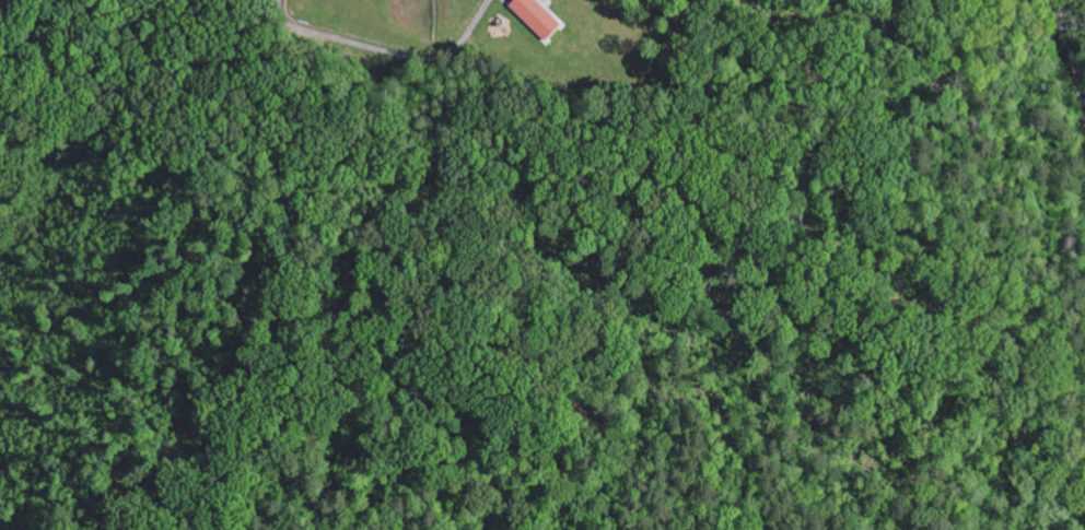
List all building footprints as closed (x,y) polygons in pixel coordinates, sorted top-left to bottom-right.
[(537,0),(519,0),(511,8),(548,43),(564,26),(537,0)]
